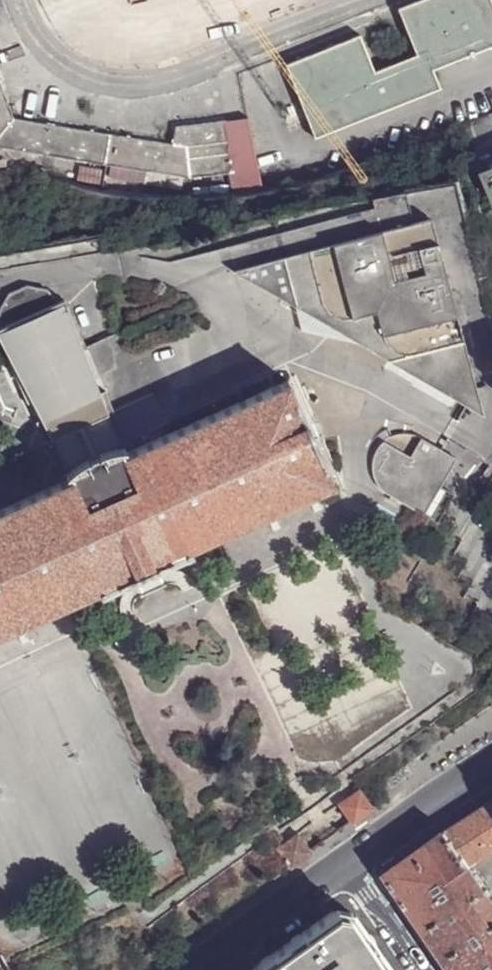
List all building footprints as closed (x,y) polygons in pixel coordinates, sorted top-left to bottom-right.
[(286,65),(315,140),(419,98),(416,89),(438,80),(435,71),(491,48),(491,2),(482,6),(480,0),(423,0),(399,10),(417,56),(375,72),(360,36),(286,65)] [(438,80),(416,89),(419,98),(442,89),(438,80)] [(101,163),(142,171),(183,175),(229,170),(225,121),(173,130),(173,145),(12,120),(0,89),(0,149),(101,163)] [(101,180),(103,170),(80,166),(78,176),(101,180)] [(384,232),(245,267),(449,390),(476,383),(440,239),(423,244),(415,215),(382,223),(384,232)] [(49,440),(52,439),(111,413),(102,391),(65,299),(61,301),(48,288),(28,283),(9,291),(0,306),(0,317),(1,328),(0,328),(0,337),(10,358),(32,400),(29,402),(38,419),(36,420),(49,440)] [(10,358),(9,359),(28,402),(29,402),(32,400),(10,358)] [(101,588),(103,592),(134,578),(160,566),(191,552),(190,549),(335,482),(288,379),(127,451),(125,447),(121,447),(111,449),(101,452),(91,456),(80,462),(73,468),(68,472),(70,477),(0,508),(0,634),(101,588)] [(476,383),(449,390),(484,411),(476,383)] [(107,388),(102,391),(111,413),(116,410),(107,388)] [(52,439),(68,472),(73,468),(80,462),(91,456),(101,452),(111,449),(121,447),(125,447),(111,413),(52,439)] [(385,442),(378,454),(377,456),(376,464),(376,469),(377,475),(378,480),(380,485),(383,490),(387,494),(393,499),(439,525),(456,495),(441,487),(427,479),(443,450),(422,438),(411,457),(385,442)] [(443,450),(427,479),(441,487),(458,459),(443,450)] [(139,581),(145,593),(164,585),(158,573),(162,571),(160,566),(134,578),(136,582),(139,581)] [(339,804),(352,824),(371,811),(357,791),(339,804)] [(309,794),(297,803),(298,804),(297,804),(303,813),(317,803),(311,794),(310,795),(309,794)] [(469,866),(491,850),(491,801),(478,810),(446,831),(469,866)] [(386,873),(427,931),(486,890),(469,866),(446,831),(415,853),(386,873)] [(312,852),(298,833),(288,841),(279,847),(293,867),(312,852)] [(454,969),(491,969),(491,896),(487,889),(486,890),(427,931),(448,961),(454,969)] [(386,960),(352,911),(339,908),(293,940),(259,964),(263,969),(371,969),(386,960)] [(1,957),(0,954),(0,969),(8,969),(1,957)] [(386,960),(371,969),(393,969),(386,960)]
